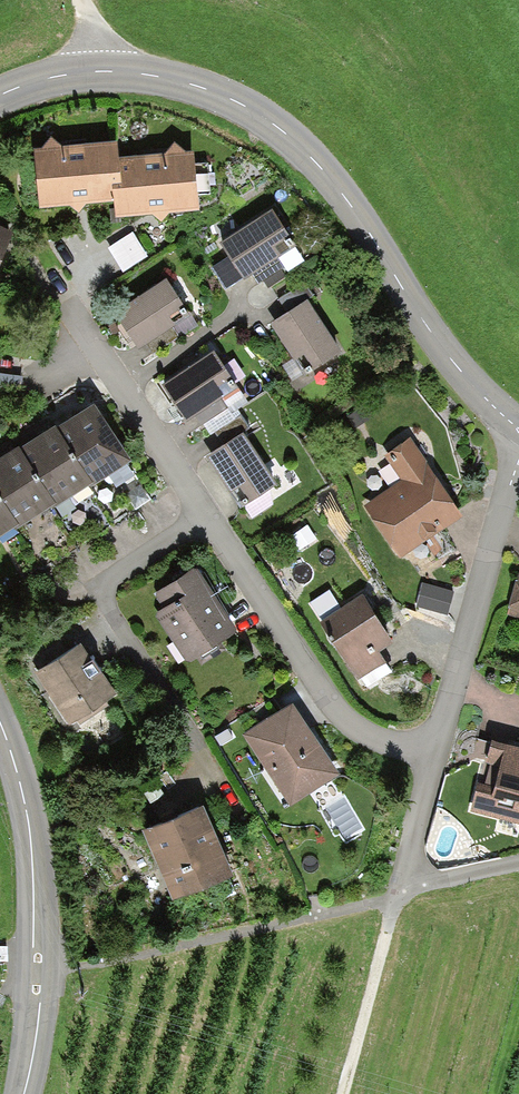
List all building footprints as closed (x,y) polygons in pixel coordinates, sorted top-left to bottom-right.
[(40,148),(34,149),(38,207),(69,205),(77,213),(86,203),(112,202),(111,184),(119,183),(117,157),(116,142),(60,146),(50,137),(40,148)] [(111,184),(112,202),(113,216),(150,214),(161,222),(169,212),(196,210),(193,155),(173,142),(164,154),(117,157),(119,183),(111,184)] [(267,209),(216,242),(238,276),(290,243),(267,209)] [(11,235),(0,230),(0,264),(11,235)] [(130,233),(107,248),(123,273),(146,258),(130,233)] [(159,279),(109,315),(130,343),(180,307),(159,279)] [(301,301),(265,324),(300,376),(336,352),(301,301)] [(208,350),(157,383),(181,420),(217,397),(212,389),(227,379),(208,350)] [(94,407),(59,427),(92,484),(129,462),(94,407)] [(59,427),(19,450),(53,507),(92,484),(59,427)] [(238,432),(203,456),(238,506),(273,482),(238,432)] [(396,482),(361,504),(396,557),(458,517),(405,437),(378,454),(396,482)] [(0,461),(0,504),(15,530),(53,507),(19,450),(0,461)] [(15,530),(0,504),(0,538),(15,530)] [(236,633),(193,570),(153,597),(163,612),(151,620),(184,669),(236,633)] [(517,574),(505,619),(518,623),(518,575),(517,574)] [(450,609),(454,586),(426,582),(423,605),(450,609)] [(358,595),(315,622),(359,693),(388,675),(374,652),(388,643),(358,595)] [(82,644),(35,673),(68,727),(115,698),(82,644)] [(291,702),(241,733),(288,807),(338,775),(291,702)] [(490,741),(484,764),(498,768),(493,786),(476,781),(468,811),(518,825),(518,749),(490,741)] [(205,807),(143,832),(172,902),(234,877),(205,807)]
